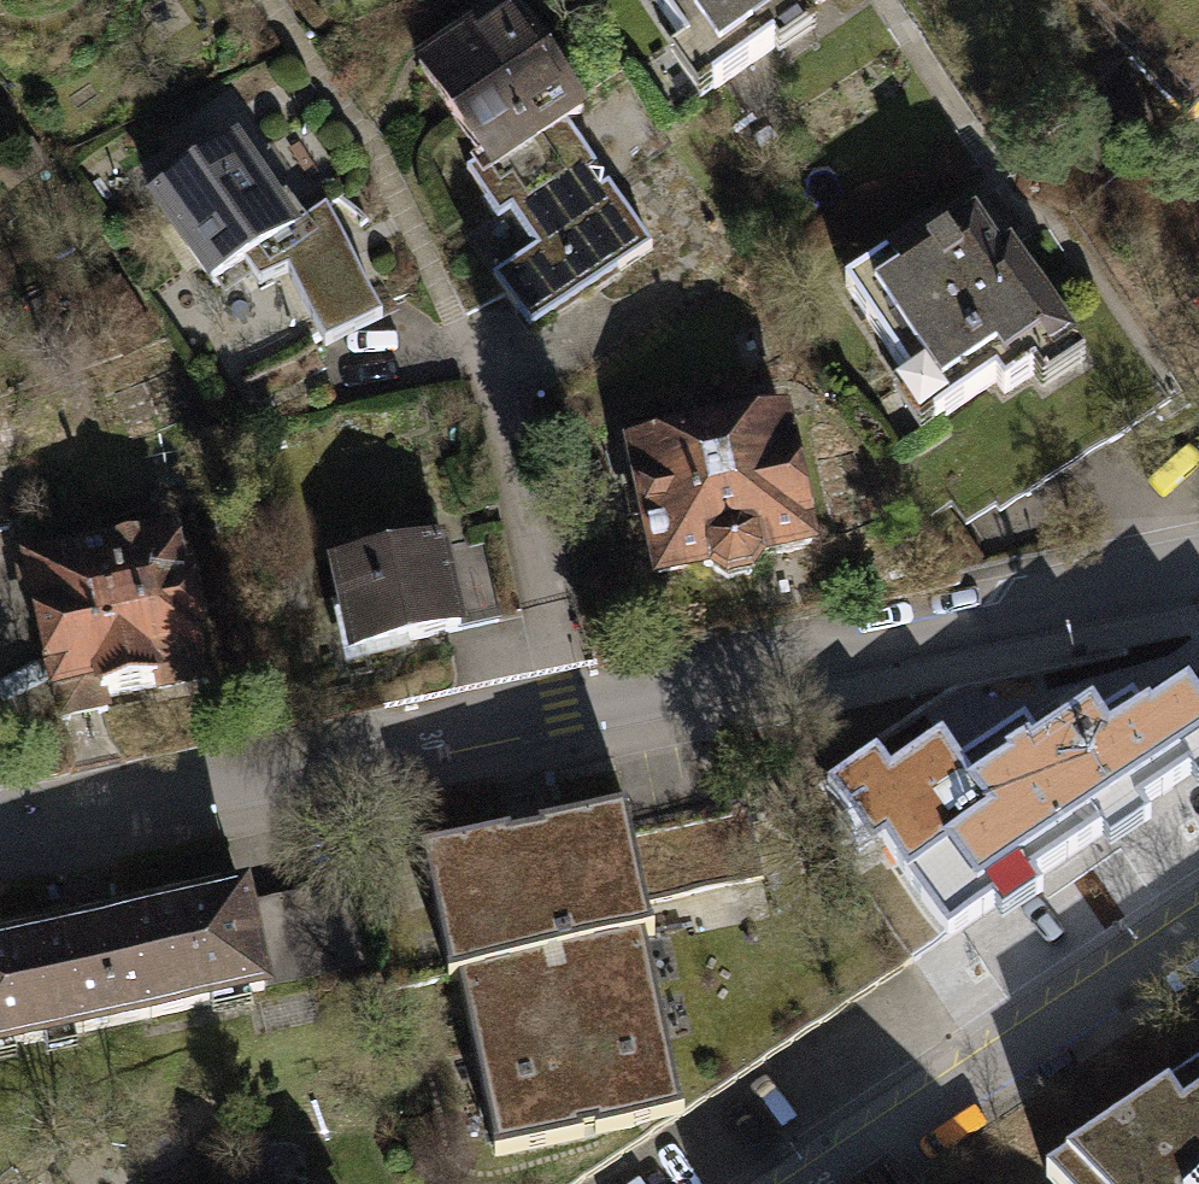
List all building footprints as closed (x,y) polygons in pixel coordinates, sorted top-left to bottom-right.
[(712,92),(776,50),(767,36),(822,0),(652,0),(712,92)] [(512,10),(421,68),(481,160),(525,132),(533,144),(567,122),(580,114),(512,10)] [(525,132),(481,160),(467,170),(498,217),(512,208),(538,247),(495,276),(530,329),(651,249),(567,122),(533,144),(525,132)] [(235,142),(155,195),(213,281),(244,261),(261,288),(289,272),(326,350),(383,322),(326,205),(292,228),(235,142)] [(1052,228),(1013,253),(854,357),(952,502),(1019,458),(1040,486),(1166,400),(1052,228)] [(785,418),(632,449),(658,574),(713,563),(714,566),(727,576),(748,572),(758,556),(757,553),(811,542),(785,418)] [(9,526),(0,482),(0,528),(9,526)] [(172,533),(28,562),(61,722),(106,713),(102,696),(201,676),(193,639),(199,637),(187,575),(180,576),(172,533)] [(438,544),(336,565),(354,652),(502,622),(486,548),(441,557),(438,544)] [(1198,769),(1198,708),(1198,709),(1187,692),(1144,720),(1132,702),(1101,723),(1093,711),(1038,747),(1025,728),(960,771),(943,745),(889,780),(876,760),(833,788),(851,815),(864,806),(912,878),(948,933),(1198,769)] [(747,796),(626,821),(643,904),(764,877),(747,796)] [(624,810),(427,850),(491,1160),(687,1120),(643,904),(626,821),(624,810)] [(948,933),(912,878),(454,1183),(577,1183),(948,933)] [(0,946),(0,1048),(368,968),(351,888),(246,910),(243,893),(0,946)] [(1191,1060),(1198,1072),(1198,1054),(1191,1060)] [(1191,1060),(1035,1164),(1055,1183),(1198,1183),(1198,1072),(1191,1060)]
